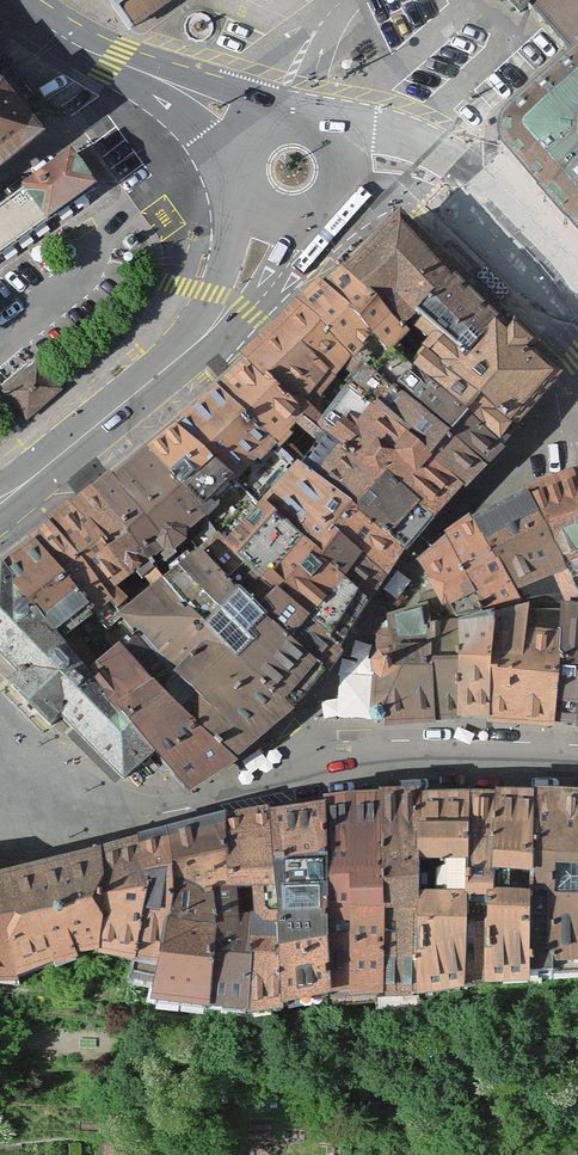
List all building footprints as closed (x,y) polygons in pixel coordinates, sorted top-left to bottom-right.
[(135,34),(184,0),(111,0),(135,34)] [(577,65),(513,120),(505,131),(504,142),(507,155),(577,235),(577,64),(577,65)] [(44,128),(0,76),(0,161),(44,128)] [(74,151),(26,188),(48,218),(97,182),(74,151)] [(48,218),(26,188),(0,206),(0,253),(48,218)] [(417,328),(456,283),(426,254),(399,227),(349,272),(414,332),(417,328)] [(329,292),(309,312),(372,372),(396,352),(414,332),(349,272),(329,292)] [(459,362),(494,320),(476,303),(456,283),(417,328),(459,362)] [(278,340),(251,365),(317,427),(359,391),(372,372),(309,312),(278,340)] [(396,352),(499,436),(555,375),(523,346),(494,320),(459,362),(417,328),(414,332),(396,352)] [(372,372),(480,459),(499,436),(396,352),(372,372)] [(233,380),(217,393),(293,458),(317,427),(251,365),(233,380)] [(359,391),(464,476),(480,459),(372,372),(359,391)] [(56,397),(34,373),(9,394),(31,419),(56,397)] [(317,427),(429,510),(464,476),(359,391),(317,427)] [(198,409),(177,425),(252,499),(293,458),(217,393),(198,409)] [(160,438),(141,453),(193,512),(238,558),(271,518),(252,499),(177,425),(160,438)] [(344,503),(396,546),(429,510),(317,427),(293,458),(344,503)] [(116,477),(91,499),(140,559),(177,527),(193,512),(141,453),(116,477)] [(344,503),(293,458),(252,499),(271,518),(306,549),(344,503)] [(518,484),(577,590),(577,498),(565,465),(518,484)] [(565,465),(577,498),(577,466),(565,465)] [(518,484),(463,514),(511,591),(547,572),(560,597),(577,599),(577,590),(518,484)] [(81,508),(72,516),(123,571),(140,559),(91,499),(81,508)] [(306,549),(365,602),(396,546),(344,503),(306,549)] [(196,553),(323,670),(339,647),(238,558),(193,512),(177,527),(196,553)] [(511,591),(463,514),(410,557),(430,594),(445,615),(482,604),(511,591)] [(62,524),(51,533),(124,617),(135,607),(111,582),(123,571),(72,516),(62,524)] [(238,558),(339,647),(365,602),(306,549),(271,518),(238,558)] [(43,540),(34,547),(106,632),(124,617),(51,533),(43,540)] [(19,558),(2,573),(68,657),(106,632),(34,547),(19,558)] [(158,587),(292,708),(323,670),(196,553),(158,587)] [(2,573),(0,575),(0,654),(7,662),(0,669),(0,674),(49,722),(59,713),(124,778),(151,754),(68,657),(2,573)] [(106,632),(228,755),(292,708),(158,587),(135,607),(124,617),(106,632)] [(416,620),(421,719),(447,717),(445,615),(430,594),(413,606),(416,620)] [(477,716),(546,718),(549,627),(517,623),(520,594),(482,604),(477,716)] [(546,718),(577,720),(577,599),(560,597),(554,597),(549,627),(546,718)] [(445,615),(447,717),(477,716),(482,604),(445,615)] [(421,719),(416,620),(364,659),(362,720),(421,719)] [(68,657),(151,754),(178,783),(228,755),(106,632),(68,657)] [(519,974),(520,785),(476,787),(471,978),(519,974)] [(520,785),(519,974),(577,970),(577,787),(520,785)] [(398,984),(404,786),(369,787),(363,985),(398,984)] [(446,978),(454,787),(404,786),(398,984),(446,978)] [(363,985),(369,787),(315,795),(315,990),(363,985)] [(471,978),(476,787),(454,787),(446,978),(471,978)] [(315,990),(315,795),(259,803),(265,1004),(315,990)] [(265,1004),(259,803),(217,813),(218,878),(237,878),(239,905),(230,1001),(265,1004)] [(218,878),(217,813),(194,818),(190,1000),(230,1001),(239,905),(219,905),(218,878)] [(190,1000),(194,818),(154,827),(157,887),(140,980),(138,993),(190,1000)] [(157,887),(154,827),(126,834),(130,881),(116,954),(112,974),(140,980),(157,887)] [(130,881),(126,834),(75,847),(81,886),(76,945),(116,954),(130,881)] [(75,847),(0,864),(0,934),(10,973),(47,961),(45,957),(76,945),(81,886),(75,847)] [(13,982),(10,973),(0,934),(0,982),(13,982)]
